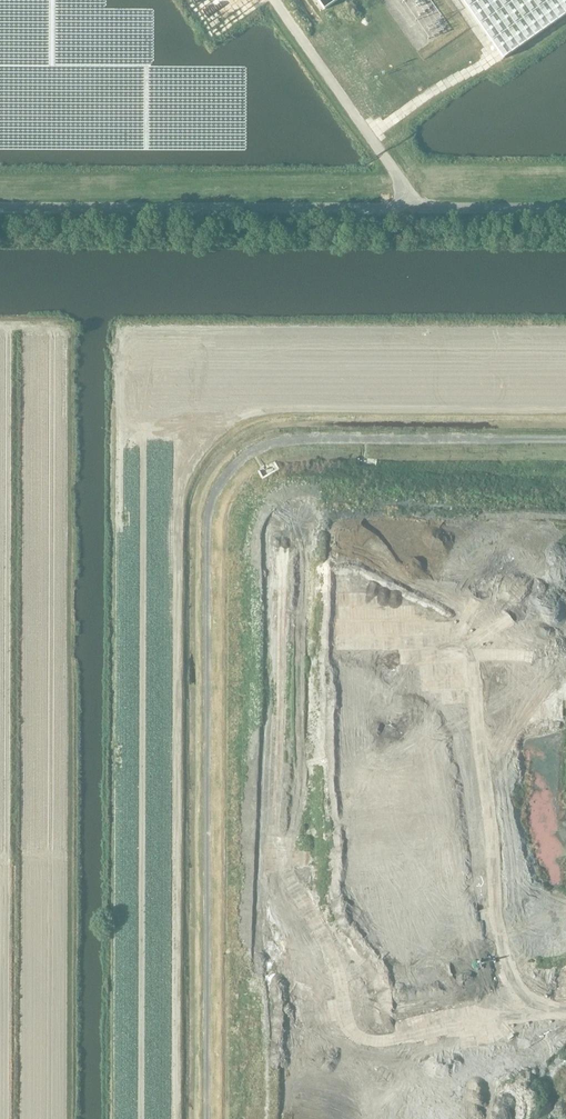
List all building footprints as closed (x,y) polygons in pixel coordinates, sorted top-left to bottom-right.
[(504,58),(565,14),(565,0),(463,0),(504,58)]
